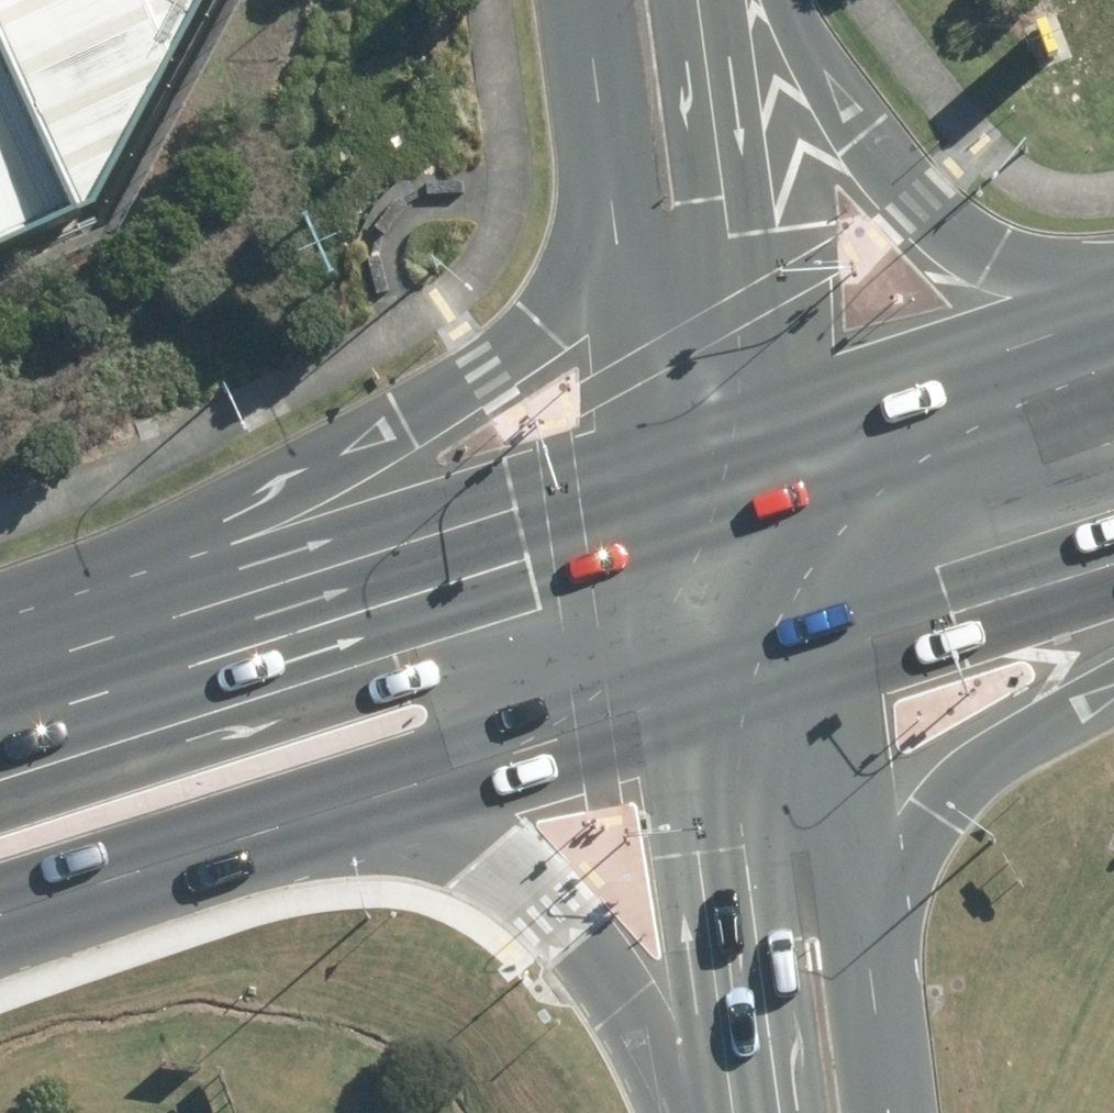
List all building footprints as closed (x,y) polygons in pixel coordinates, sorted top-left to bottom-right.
[(90,201),(197,0),(0,0),(0,242),(90,201)]
